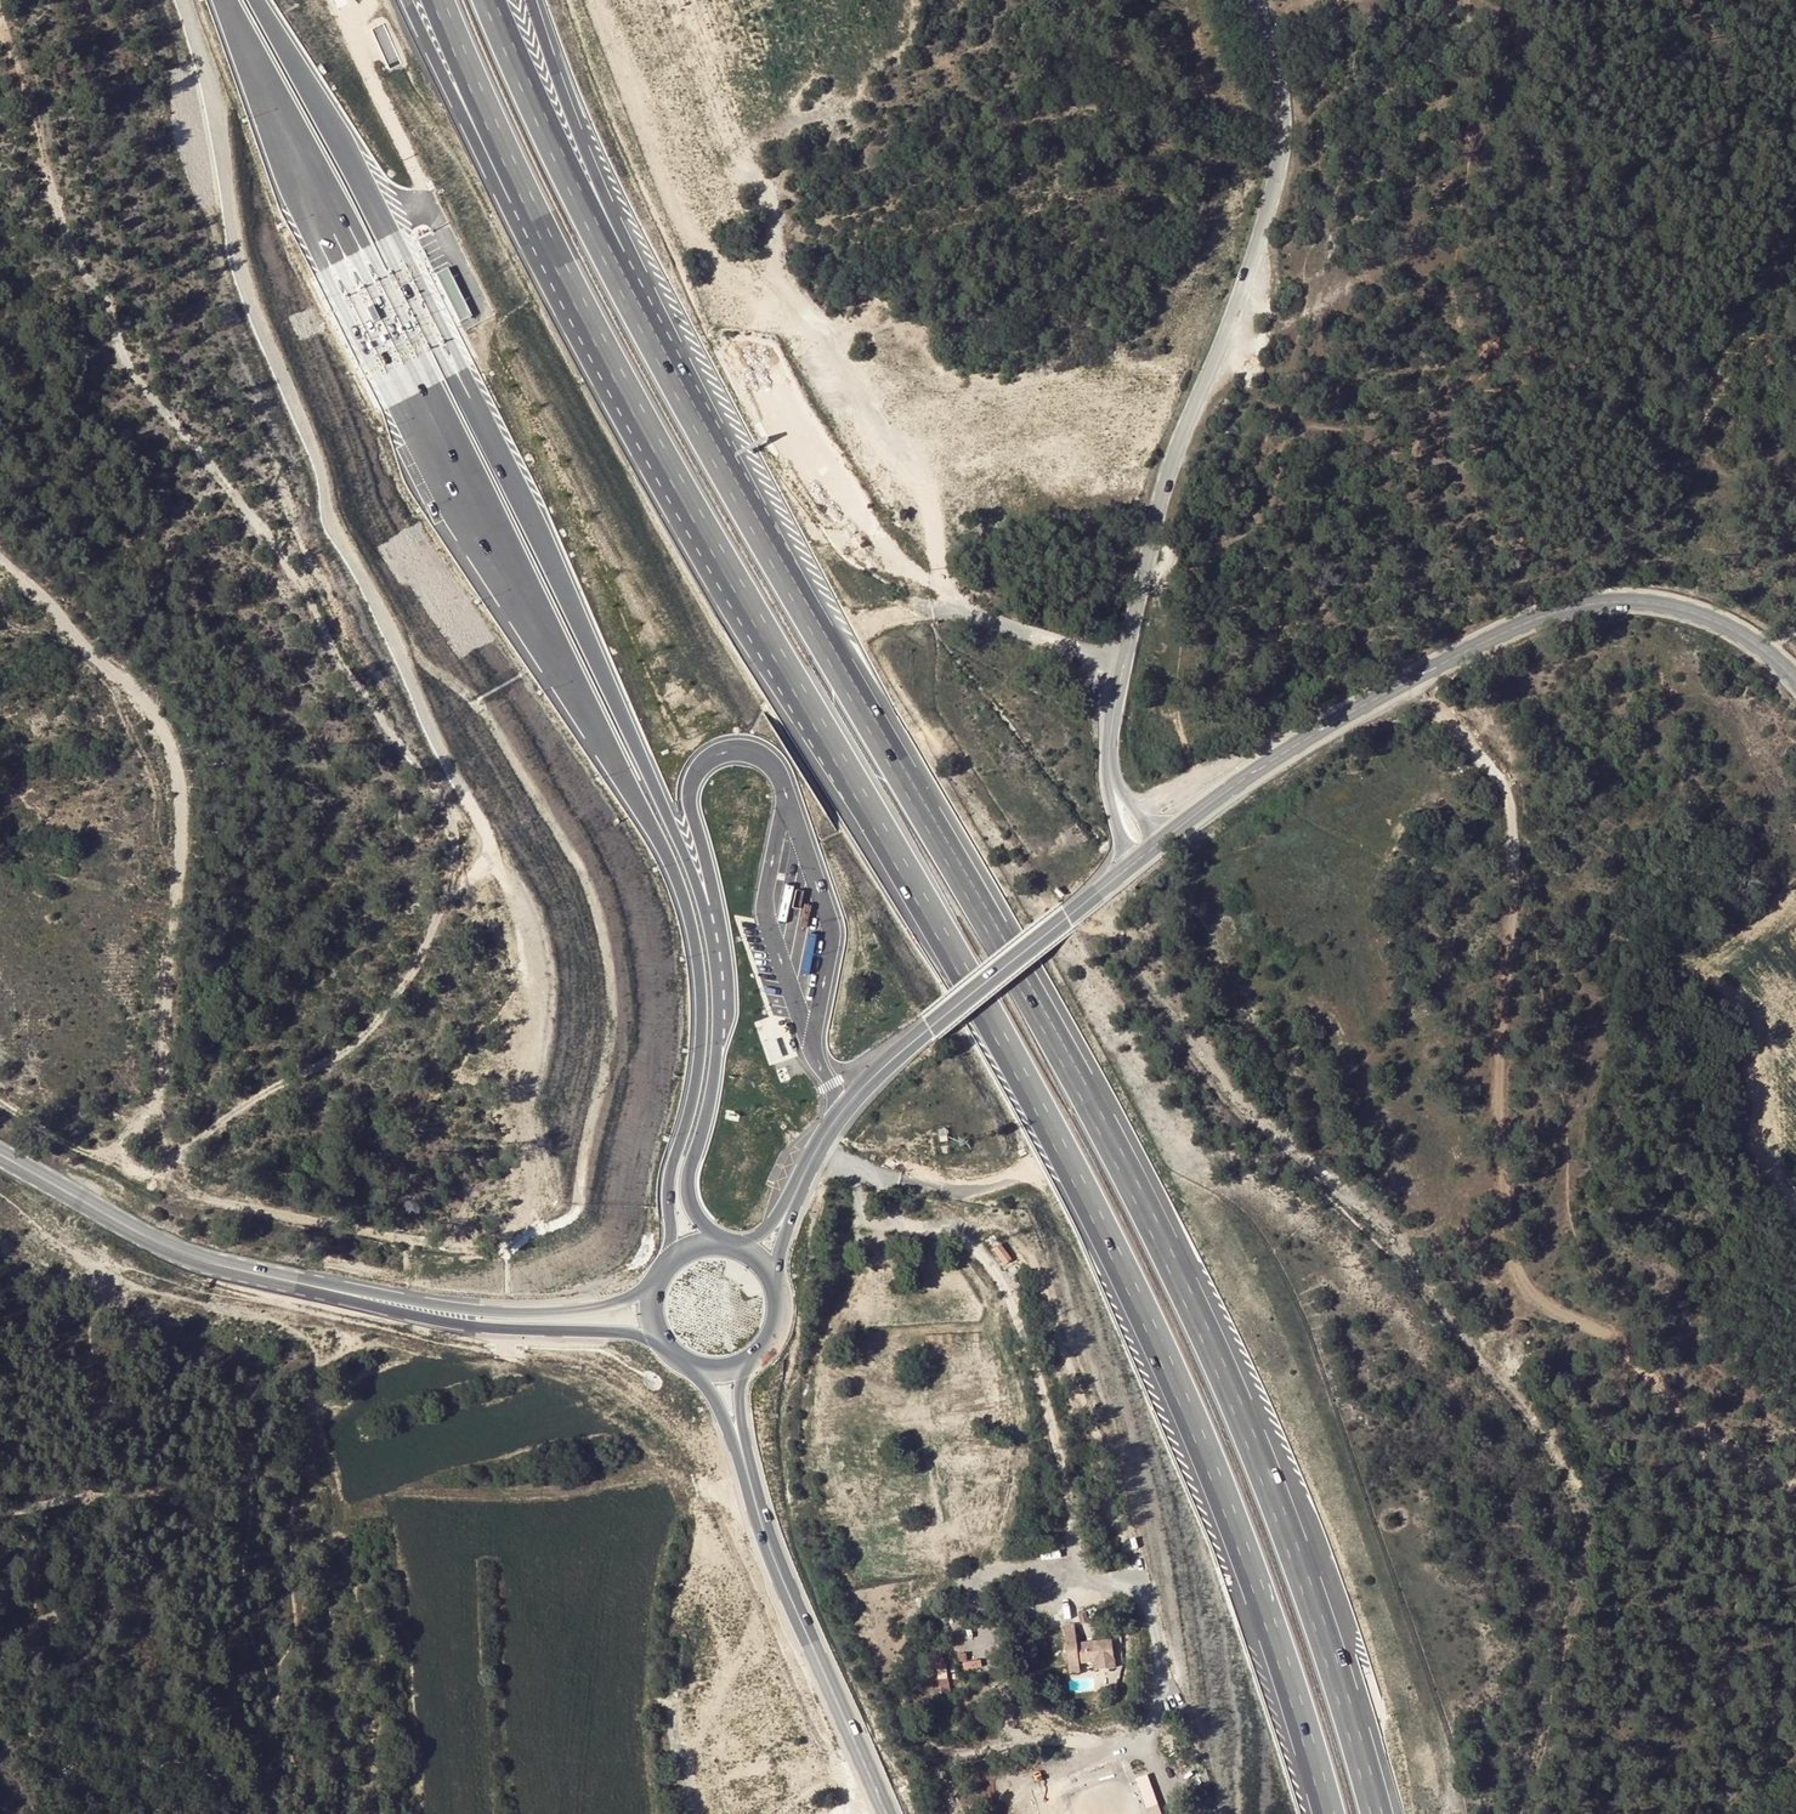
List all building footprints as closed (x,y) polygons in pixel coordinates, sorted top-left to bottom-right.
[(443,263),(429,270),(449,308),(456,321),(470,314),(443,263)] [(770,1041),(776,1058),(783,1056),(777,1039),(770,1041)] [(1000,1244),(994,1249),(1005,1264),(1012,1259),(1000,1244)] [(1079,1614),(1081,1623),(1087,1622),(1086,1612),(1079,1614)] [(1076,1623),(1065,1624),(1068,1652),(1078,1651),(1079,1662),(1095,1661),(1096,1667),(1117,1665),(1114,1637),(1077,1641),(1076,1623)] [(929,1672),(947,1667),(942,1650),(924,1656),(929,1672)] [(1078,1651),(1068,1652),(1069,1672),(1080,1671),(1079,1662),(1078,1651)] [(1135,1779),(1148,1813),(1162,1813),(1148,1774),(1135,1779)]
